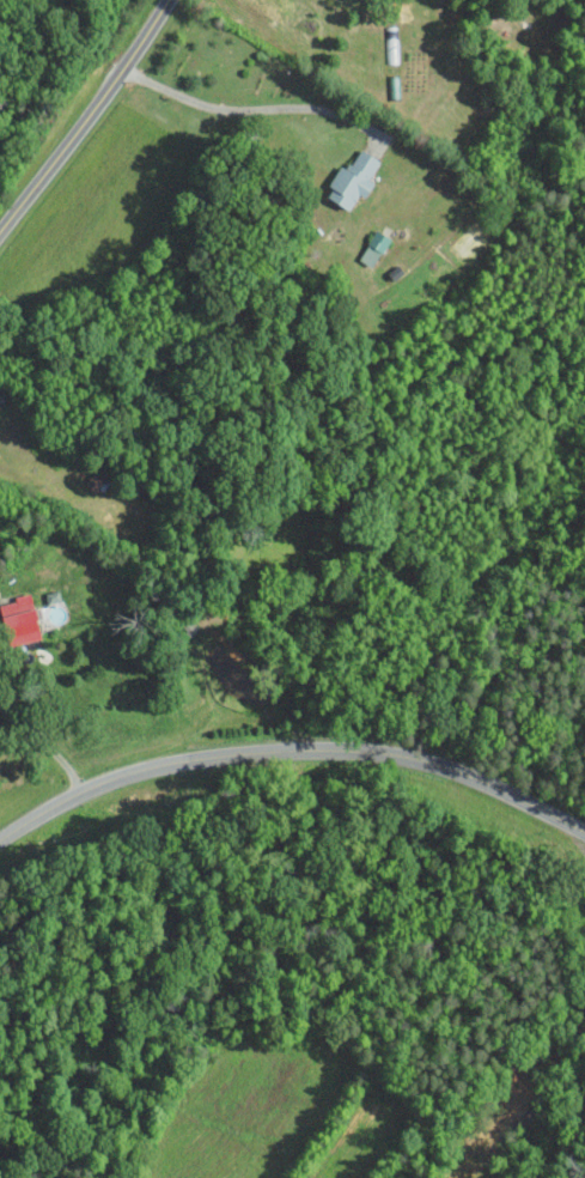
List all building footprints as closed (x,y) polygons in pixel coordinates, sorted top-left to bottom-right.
[(368,178),(379,159),(360,148),(349,167),(342,163),(323,194),(348,209),(357,192),(364,196),(373,181),(368,178)] [(358,259),(372,267),(390,237),(376,228),(358,259)] [(29,594),(0,601),(0,613),(8,646),(40,638),(29,594)]
